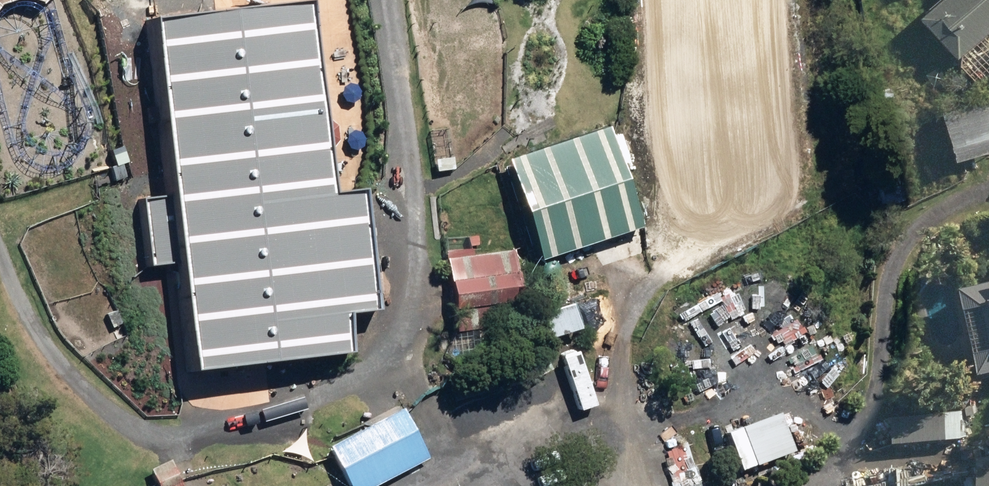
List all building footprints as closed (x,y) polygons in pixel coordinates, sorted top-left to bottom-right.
[(193,362),(344,344),(340,309),(374,305),(360,182),(326,186),(305,0),(282,0),(146,16),(166,193),(136,196),(144,263),(181,259),(193,362)] [(988,45),(988,0),(959,0),(937,21),(974,59),(988,45)] [(327,6),(328,20),(341,19),(341,6),(327,6)] [(606,127),(504,161),(538,261),(639,228),(606,127)] [(434,150),(437,173),(455,169),(450,148),(434,150)] [(490,329),(493,351),(509,349),(506,327),(525,325),(516,252),(447,261),(457,334),(490,329)] [(988,336),(988,288),(978,290),(988,336)] [(109,308),(112,321),(122,319),(119,305),(109,308)] [(900,439),(968,432),(965,405),(897,412),(900,439)] [(333,445),(325,449),(336,473),(344,485),(376,485),(427,460),(401,410),(333,445)] [(158,485),(182,485),(172,463),(152,472),(158,485)] [(901,476),(902,485),(917,483),(916,473),(901,476)]
